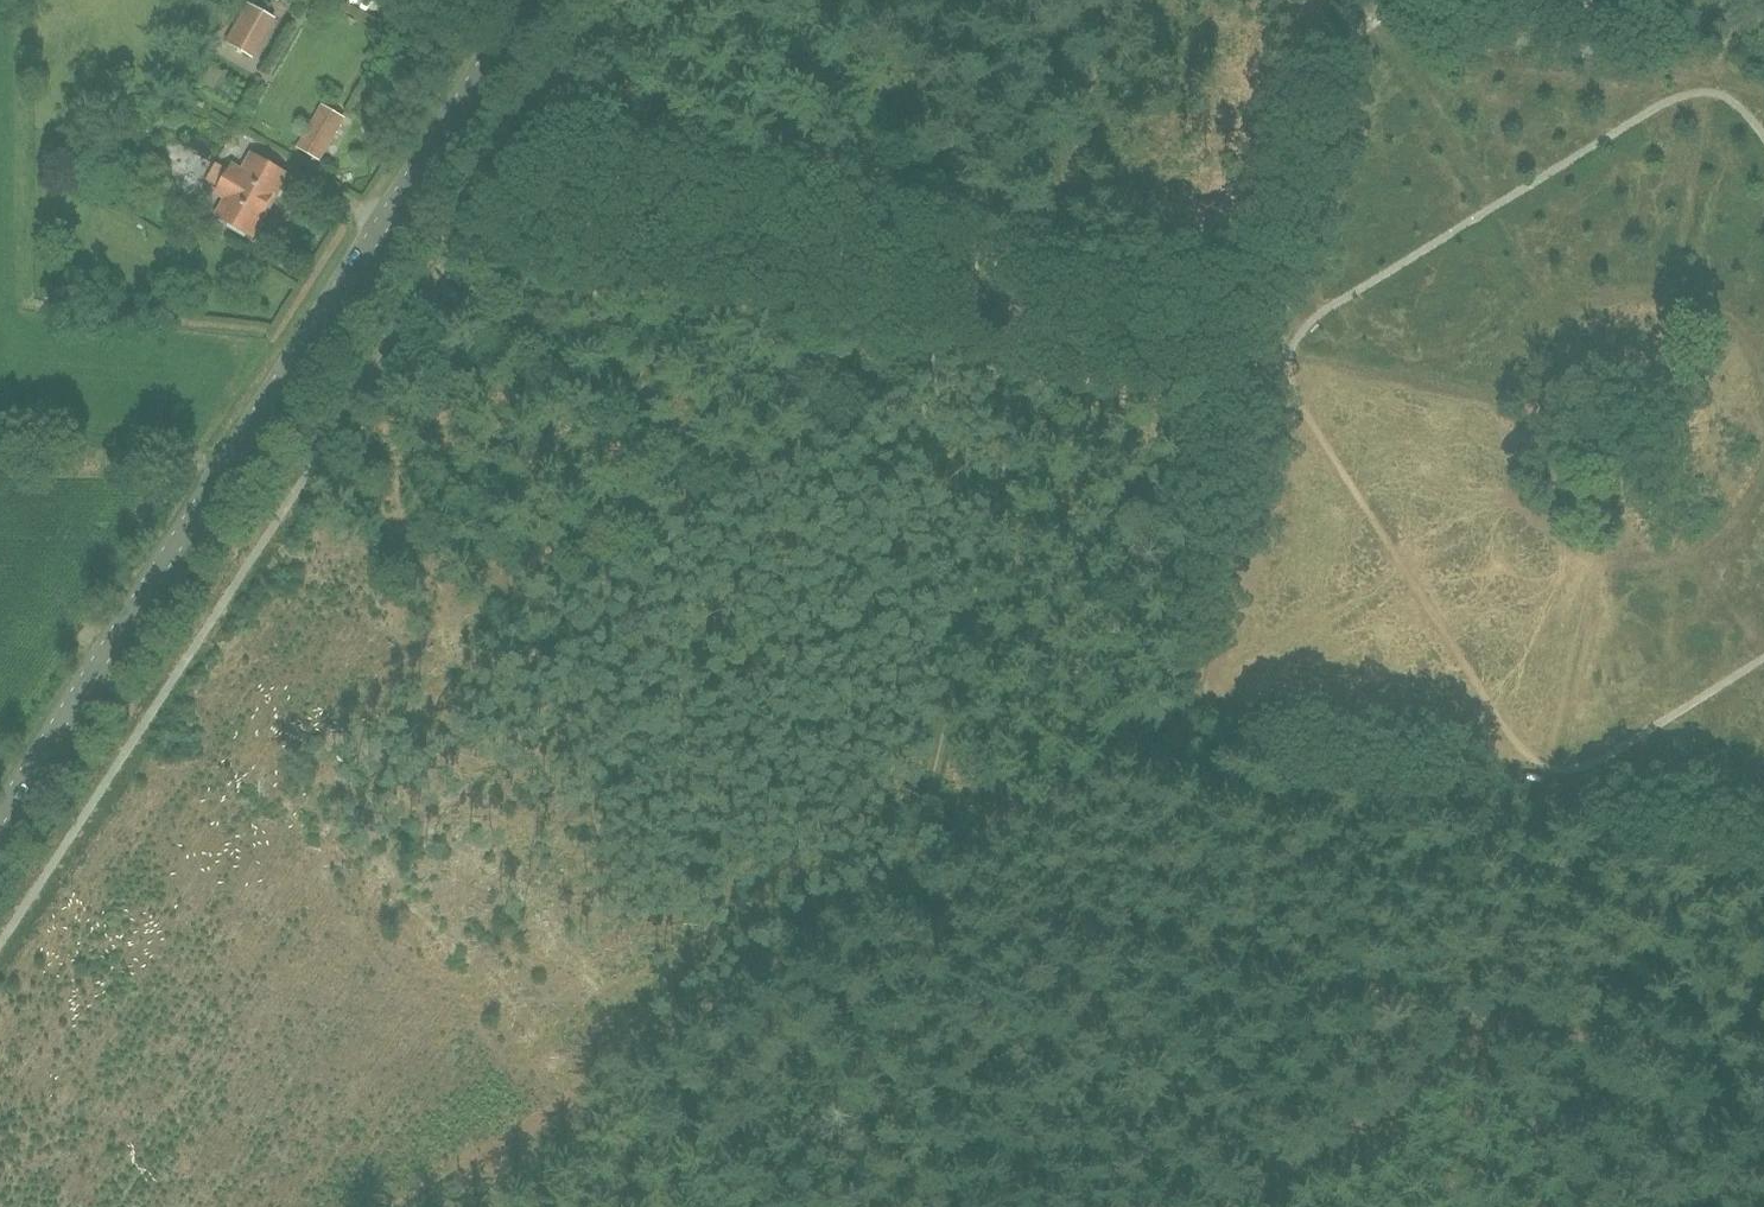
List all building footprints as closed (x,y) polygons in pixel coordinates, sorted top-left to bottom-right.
[(227,44),(250,57),(272,18),(248,5),(227,44)] [(322,107),(298,149),(319,161),(343,119),(322,107)] [(205,180),(220,189),(217,195),(226,200),(216,218),(253,239),(289,175),(252,154),(242,172),(233,166),(231,170),(216,161),(205,180)]
